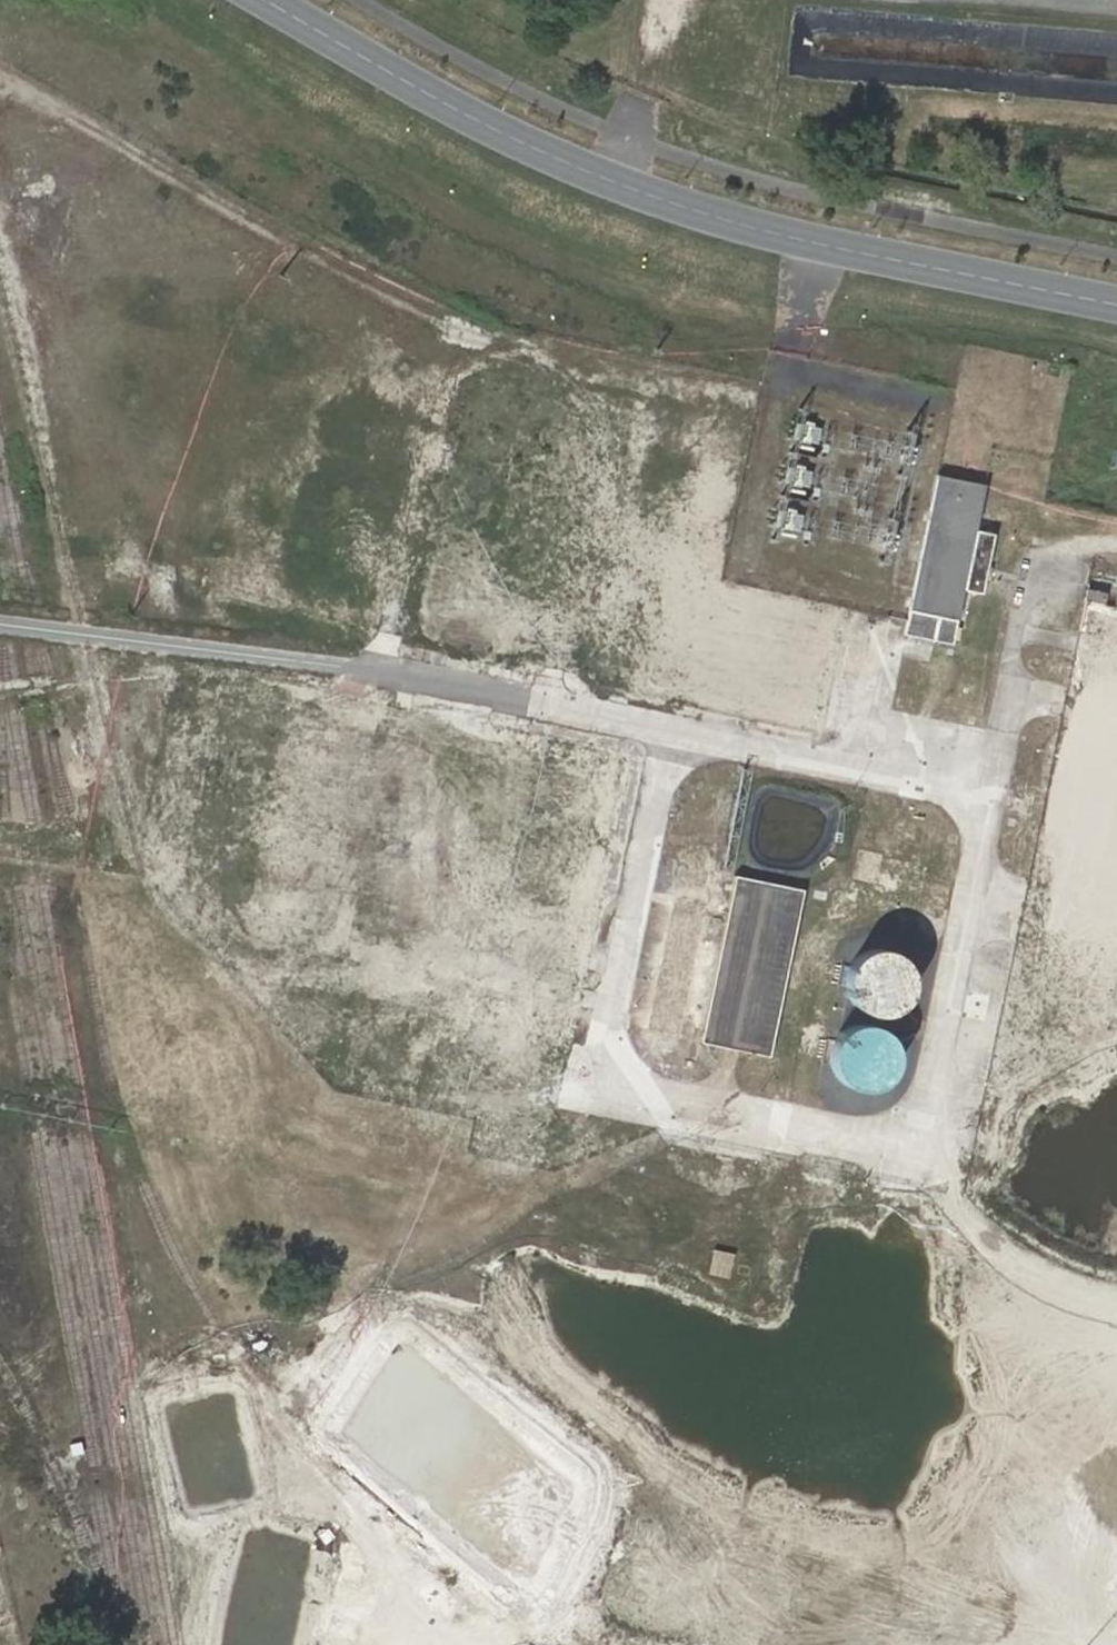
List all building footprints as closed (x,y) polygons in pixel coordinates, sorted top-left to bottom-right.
[(710,573),(735,443),(714,439),(683,443),(681,427),(632,418),(628,440),(676,449),(680,475),(677,476),(680,500),(666,573),(682,576),(710,573)] [(567,435),(457,426),(452,484),(473,486),(471,474),(485,475),(498,473),(504,500),(499,500),(474,505),(476,517),(459,521),(465,546),(487,548),(525,551),(511,554),(545,557),(549,510),(561,564),(570,447),(567,435)] [(316,483),(299,575),(371,588),(376,564),(421,573),(445,446),(409,439),(398,498),(316,483)] [(984,486),(940,474),(912,608),(956,617),(984,486)] [(593,627),(635,622),(630,579),(588,584),(593,627)] [(1064,719),(1112,727),(1116,700),(1116,610),(1084,605),(1064,719)] [(1036,838),(1030,881),(1083,888),(1089,845),(1036,838)] [(799,887),(735,876),(701,1041),(767,1053),(799,887)] [(648,1030),(681,1035),(702,902),(654,895),(646,943),(662,946),(648,1030)] [(889,954),(881,952),(873,953),(866,956),(860,960),(855,966),(852,973),(850,980),(851,988),(854,995),(858,1001),(864,1006),(871,1010),(878,1011),(886,1010),(893,1008),(900,1003),(904,997),(908,990),(909,983),(908,975),(906,968),(901,962),(895,957),(889,954)] [(1089,987),(1115,991),(1116,978),(1116,970),(1092,966),(1089,987)] [(433,1020),(419,1101),(553,1125),(562,1073),(499,1061),(504,1033),(433,1020)] [(876,1029),(869,1028),(861,1028),(854,1030),(848,1034),(843,1039),(839,1046),(837,1053),(837,1060),(839,1067),(842,1074),(847,1079),(853,1083),(860,1086),(868,1086),(875,1085),(882,1082),(887,1078),(892,1072),(895,1065),(896,1058),(895,1050),(892,1044),(888,1038),(883,1033),(876,1029)] [(708,1274),(730,1277),(733,1252),(711,1249),(708,1274)]
